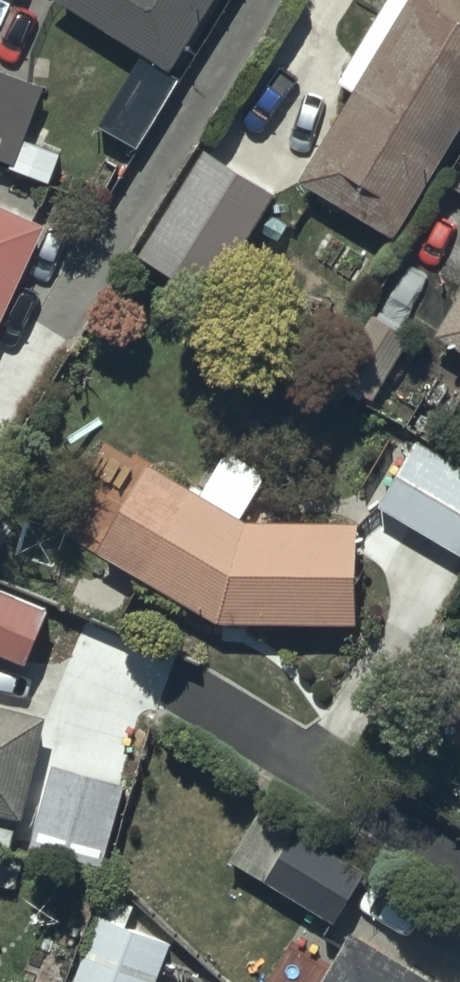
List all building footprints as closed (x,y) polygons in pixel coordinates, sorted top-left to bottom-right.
[(213,0),(72,0),(173,63),(213,0)] [(302,172),(396,228),(459,121),(459,0),(405,0),(302,172)] [(0,62),(0,154),(11,158),(43,79),(0,62)] [(276,184),(207,139),(139,243),(235,305),(250,281),(224,264),(276,184)] [(45,219),(0,197),(0,311),(45,219)] [(440,325),(459,337),(459,291),(440,325)] [(385,498),(459,545),(459,452),(427,431),(385,498)] [(356,512),(243,512),(266,465),(226,443),(201,485),(150,457),(98,544),(219,612),(355,613),(356,512)] [(0,580),(0,645),(29,657),(52,601),(0,580)] [(0,695),(0,842),(9,844),(17,809),(21,810),(46,707),(0,695)] [(366,866),(295,826),(267,875),(337,916),(366,866)] [(99,909),(72,981),(155,981),(172,936),(99,909)] [(350,924),(315,981),(444,981),(350,924)]
